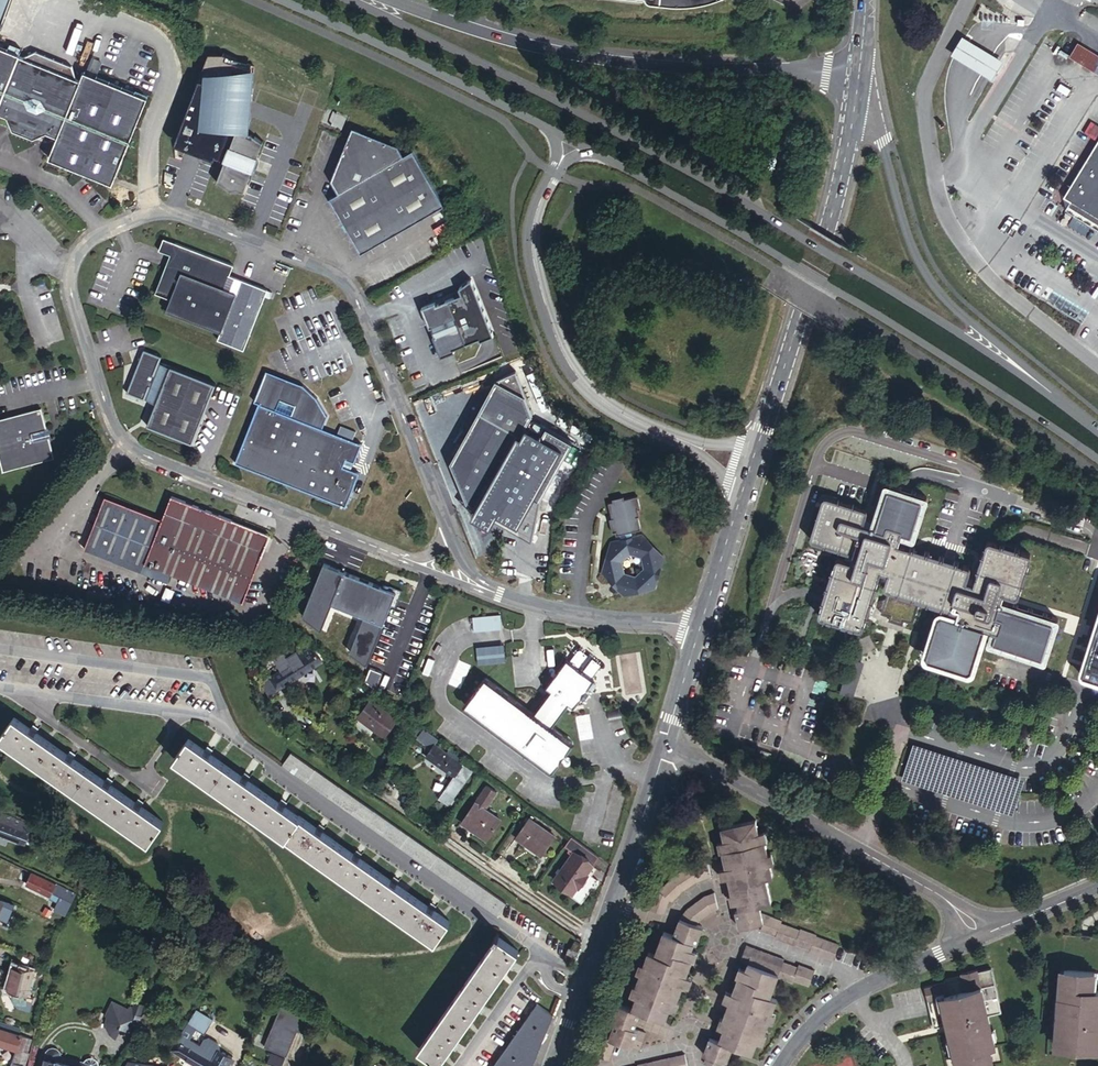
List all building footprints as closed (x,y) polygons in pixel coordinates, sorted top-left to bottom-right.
[(962,35),(950,53),(969,66),(991,80),(1003,61),(980,46),(962,35)] [(1066,55),(1094,72),(1097,74),(1097,54),(1075,40),(1066,55)] [(0,51),(0,117),(5,119),(10,130),(27,137),(37,133),(51,138),(42,159),(106,185),(142,99),(78,72),(75,81),(70,79),(67,67),(31,53),(19,58),(0,51)] [(397,144),(352,126),(330,178),(337,191),(328,196),(340,217),(424,169),(412,148),(402,154),(397,144)] [(1065,204),(1097,225),(1097,136),(1058,199),(1065,204)] [(220,170),(212,188),(224,197),(239,198),(247,179),(248,179),(254,164),(252,163),(258,149),(246,141),(231,139),(226,153),(224,153),(218,169),(220,170)] [(443,203),(424,169),(340,217),(359,251),(443,203)] [(1065,204),(1060,213),(1097,237),(1097,225),(1065,204)] [(170,259),(175,246),(163,242),(158,254),(170,259)] [(232,269),(175,246),(170,259),(167,266),(156,297),(170,303),(166,315),(220,336),(217,344),(243,354),(264,301),(266,295),(229,280),(232,269)] [(433,334),(440,353),(454,348),(452,345),(477,335),(478,337),(491,331),(469,276),(450,291),(453,295),(435,302),(434,300),(421,305),(429,325),(433,334)] [(162,361),(144,354),(128,397),(145,403),(155,407),(146,429),(193,447),(216,387),(160,367),(162,361)] [(345,510),(358,476),(342,470),(345,463),(354,466),(361,448),(258,408),(235,467),(345,510)] [(50,459),(45,439),(43,430),(38,409),(0,419),(0,472),(50,459)] [(476,412),(449,462),(451,463),(462,471),(468,474),(476,478),(488,483),(498,466),(506,471),(505,481),(540,492),(559,459),(518,436),(514,444),(507,440),(511,432),(476,412)] [(342,470),(358,476),(365,479),(368,471),(354,466),(345,463),(342,470)] [(970,667),(971,665),(972,663),(983,626),(990,628),(986,637),(986,640),(986,641),(988,643),(989,643),(1041,660),(1043,660),(1045,659),(1046,658),(1047,656),(1058,622),(1058,619),(1058,618),(1057,616),(1056,615),(1054,614),(1010,599),(1012,593),(1013,594),(1014,595),(1016,595),(1017,594),(1019,591),(1029,557),(1030,555),(1030,552),(1029,550),(1029,549),(1026,548),(992,537),(989,537),(985,540),(972,579),(966,578),(968,570),(969,567),(968,565),(968,564),(966,562),(965,561),(898,540),(900,535),(909,537),(910,538),(911,538),(913,538),(914,537),(915,535),(926,497),(926,496),(925,494),(925,493),(923,492),(889,481),(887,480),(885,480),(883,481),(882,482),(880,485),(869,523),(863,521),(866,509),(866,508),(866,507),(865,506),(863,505),(829,494),(826,493),(824,494),(823,495),(821,498),(809,534),(809,535),(811,538),(813,539),(850,551),(848,557),(838,554),(837,554),(836,555),(834,557),(833,560),(818,609),(818,610),(818,612),(819,614),(822,615),(855,626),(857,626),(859,626),(861,625),(863,623),(864,620),(880,568),(886,570),(884,578),(883,580),(883,582),(883,584),(884,585),(887,586),(892,588),(883,612),(890,614),(888,619),(902,624),(904,619),(912,622),(920,597),(950,606),(948,613),(944,611),(941,611),(940,611),(938,613),(937,616),(926,648),(925,651),(925,652),(927,655),(929,656),(964,667),(968,668),(970,667)] [(608,498),(614,532),(641,527),(636,494),(608,498)] [(146,566),(164,521),(107,498),(106,501),(86,551),(143,574),(146,566)] [(230,521),(173,498),(164,521),(146,566),(246,605),(272,537),(230,521)] [(600,573),(623,598),(655,590),(663,559),(640,533),(607,541),(600,573)] [(376,590),(340,575),(327,607),(379,628),(387,609),(391,610),(393,605),(395,599),(397,593),(378,585),(376,590)] [(472,615),(472,629),(501,629),(501,615),(472,615)] [(262,680),(264,684),(269,692),(323,659),(317,650),(307,643),(297,649),(294,651),(290,645),(275,654),(282,667),(280,668),(269,675),(269,676),(262,680)] [(475,644),(476,661),(504,661),(504,644),(475,644)] [(596,667),(588,660),(579,673),(574,669),(583,657),(574,650),(565,663),(562,661),(542,689),(547,693),(532,712),(533,713),(530,717),(481,680),(461,706),(549,771),(568,745),(545,728),(548,724),(549,724),(563,705),(570,709),(589,681),(587,680),(596,667)] [(579,673),(588,660),(591,656),(586,653),(583,657),(574,669),(579,673)] [(848,657),(841,691),(855,694),(862,660),(848,657)] [(790,660),(785,672),(797,678),(802,665),(790,660)] [(368,696),(349,721),(367,735),(372,728),(379,734),(394,715),(368,696)] [(14,718),(0,737),(149,842),(162,822),(14,718)] [(411,728),(405,737),(410,741),(416,732),(411,728)] [(425,729),(417,740),(430,750),(427,755),(465,783),(473,773),(458,762),(462,757),(455,751),(451,757),(435,745),(438,740),(425,729)] [(187,737),(172,757),(433,942),(448,923),(187,737)] [(486,785),(461,822),(468,828),(470,825),(485,836),(497,819),(482,808),(494,791),(486,785)] [(37,826),(10,814),(5,812),(2,820),(0,819),(0,833),(31,844),(35,833),(37,826)] [(527,817),(514,836),(539,853),(552,835),(527,817)] [(759,836),(745,823),(722,828),(724,841),(726,850),(722,851),(726,868),(728,877),(731,894),(735,893),(737,902),(739,909),(735,910),(739,928),(760,923),(762,924),(760,930),(777,936),(781,924),(782,921),(762,913),(760,905),(771,902),(766,878),(772,876),(769,863),(763,840),(760,841),(759,836)] [(726,850),(724,841),(717,842),(718,851),(722,851),(726,850)] [(61,848),(57,854),(64,858),(68,853),(61,848)] [(570,849),(550,877),(568,889),(573,882),(575,884),(585,871),(582,868),(587,861),(570,849)] [(728,877),(726,868),(719,869),(721,879),(728,877)] [(81,891),(58,881),(57,883),(36,874),(31,886),(56,897),(54,901),(63,905),(60,913),(69,917),(81,891)] [(3,908),(11,912),(15,902),(0,895),(0,913),(3,908)] [(647,953),(634,987),(639,988),(635,997),(630,1009),(617,1004),(611,1021),(615,1023),(608,1039),(615,1041),(631,1047),(632,1045),(640,1048),(645,1033),(634,1029),(640,1012),(665,1021),(669,1009),(672,1000),(676,1001),(682,985),(685,975),(691,959),(688,958),(691,949),(694,943),(696,943),(702,927),(696,924),(698,917),(710,910),(715,909),(712,895),(703,899),(701,900),(688,910),(681,917),(679,918),(672,936),(663,933),(654,955),(647,953)] [(0,913),(0,914),(8,918),(11,912),(3,908),(0,913)] [(786,926),(781,924),(777,936),(781,938),(786,926)] [(781,940),(794,945),(795,944),(810,950),(809,951),(832,960),(838,944),(815,936),(816,934),(798,927),(797,929),(786,925),(786,926),(781,938),(781,940)] [(517,951),(499,937),(420,1049),(439,1062),(517,951)] [(582,942),(575,939),(572,946),(579,949),(582,942)] [(744,971),(741,980),(737,978),(731,993),(728,1002),(723,1017),(726,1019),(723,1027),(719,1041),(709,1037),(703,1054),(707,1055),(704,1062),(711,1065),(721,1065),(723,1061),(728,1062),(734,1045),(753,1052),(757,1039),(760,1031),(764,1032),(776,999),(770,997),(777,976),(792,981),(793,979),(809,985),(814,970),(798,964),(797,967),(783,962),(784,959),(746,945),(740,961),(746,964),(744,971)] [(698,951),(691,949),(688,958),(691,959),(695,961),(698,951)] [(29,965),(13,960),(5,987),(9,989),(8,991),(8,997),(10,1001),(14,1004),(24,1007),(28,994),(22,992),(29,965)] [(924,984),(934,1025),(947,1022),(952,1021),(953,1028),(948,1029),(957,1063),(960,1063),(964,1061),(965,1065),(974,1065),(989,1062),(988,1055),(992,1054),(990,1047),(995,1045),(987,1013),(1001,1010),(991,966),(978,969),(978,967),(961,971),(961,973),(944,977),(945,979),(924,984)] [(1059,967),(1058,984),(1053,1045),(1097,1049),(1097,988),(1094,987),(1096,970),(1059,967)] [(741,980),(744,971),(737,968),(734,977),(737,978),(741,980)] [(693,978),(685,975),(682,985),(689,988),(693,978)] [(236,990),(225,984),(220,992),(231,997),(236,990)] [(639,988),(634,987),(632,986),(628,995),(635,997),(639,988)] [(728,1002),(731,993),(725,992),(722,1001),(728,1002)] [(154,1004),(145,1000),(139,1016),(135,1027),(143,1031),(154,1004)] [(289,1002),(283,1000),(280,1007),(286,1010),(289,1002)] [(672,1000),(669,1009),(676,1012),(679,1003),(676,1001),(672,1000)] [(122,1009),(104,1004),(100,1019),(103,1020),(116,1023),(117,1029),(114,1040),(115,1040),(118,1029),(132,1033),(135,1027),(139,1016),(135,1014),(138,1003),(129,1001),(127,1008),(122,1007),(122,1009)] [(553,1014),(537,1002),(492,1065),(531,1065),(553,1014)] [(198,1006),(172,1050),(196,1065),(228,1065),(233,1056),(218,1047),(214,1053),(189,1037),(196,1026),(204,1031),(213,1015),(198,1006)] [(312,1017),(303,1013),(301,1017),(279,1008),(266,1040),(275,1043),(271,1051),(286,1057),(296,1031),(305,1034),(312,1017)] [(726,1019),(723,1017),(720,1016),(717,1025),(723,1027),(726,1019)] [(117,1029),(116,1023),(103,1020),(103,1023),(103,1026),(104,1029),(105,1032),(106,1034),(108,1036),(111,1038),(114,1040),(117,1029)] [(21,1032),(0,1025),(0,1047),(17,1052),(13,1064),(19,1065),(26,1065),(29,1056),(28,1055),(32,1041),(19,1037),(21,1032)] [(764,1032),(760,1031),(757,1039),(764,1042),(767,1033),(764,1032)] [(608,1060),(614,1044),(599,1038),(592,1054),(608,1060)] [(48,1050),(47,1055),(60,1058),(61,1054),(62,1053),(61,1050),(58,1047),(54,1046),(50,1048),(48,1050)] [(60,1058),(84,1064),(85,1059),(61,1054),(60,1058)] [(93,1065),(98,1065),(99,1062),(98,1059),(95,1055),(91,1054),(87,1056),(85,1059),(84,1064),(93,1065)] [(271,1054),(267,1064),(273,1065),(281,1065),(284,1059),(271,1054)] [(684,1054),(637,1064),(637,1065),(687,1065),(684,1054)] [(47,1055),(44,1065),(93,1065),(84,1064),(60,1058),(47,1055)]
